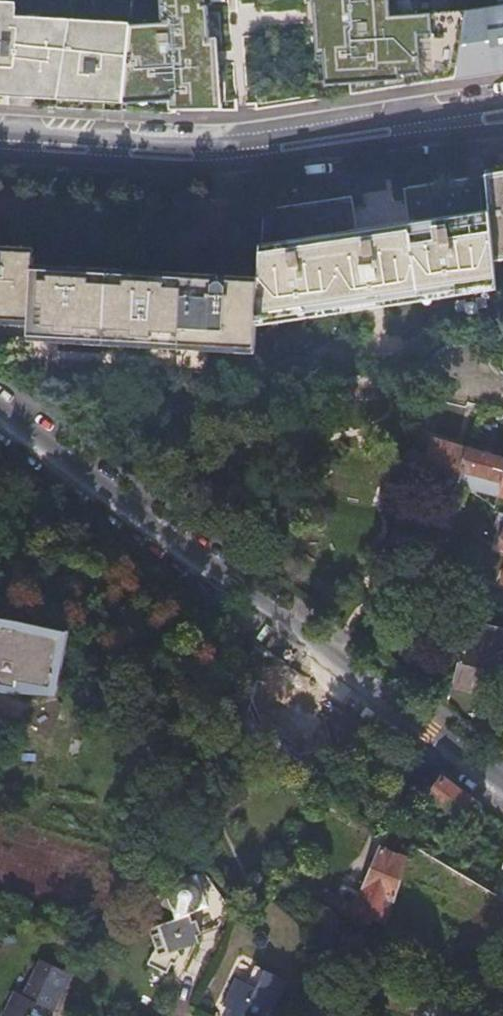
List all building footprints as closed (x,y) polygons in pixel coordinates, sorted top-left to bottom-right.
[(38,104),(59,106),(97,109),(125,111),(126,102),(132,36),(83,33),(85,6),(18,0),(0,0),(0,94),(38,97),(38,104)] [(209,0),(135,0),(132,36),(126,102),(172,100),(173,109),(225,108),(219,36),(212,37),(209,0)] [(392,0),(309,0),(311,26),(318,27),(323,80),(330,83),(354,82),(356,93),(454,77),(468,9),(393,12),(392,0)] [(496,7),(485,8),(468,9),(454,77),(453,80),(456,82),(502,72),(502,0),(495,0),(496,7)] [(486,177),(495,267),(502,266),(502,174),(486,177)] [(351,196),(263,208),(257,283),(254,324),(497,289),(495,267),(486,177),(405,188),(408,217),(356,224),(351,196)] [(251,351),(254,324),(257,283),(30,271),(31,253),(0,252),(0,320),(28,322),(27,338),(251,351)] [(427,437),(419,462),(451,479),(461,445),(427,437)] [(461,445),(451,479),(501,493),(502,486),(502,456),(461,445)] [(496,513),(492,529),(502,532),(502,515),(496,513)] [(21,691),(24,680),(58,687),(69,635),(0,622),(0,686),(21,691)] [(453,688),(493,698),(502,661),(502,630),(480,625),(476,640),(467,638),(453,688)] [(310,693),(317,683),(287,661),(255,705),(261,709),(266,743),(255,744),(260,774),(292,769),(287,740),(306,737),(304,725),(313,724),(310,693)] [(424,800),(432,769),(412,754),(394,778),(424,800)] [(464,825),(479,804),(443,777),(431,792),(460,813),(456,819),(464,825)] [(358,914),(361,915),(387,926),(394,911),(409,856),(397,853),(400,842),(387,837),(383,849),(377,848),(358,914)] [(153,946),(148,954),(156,957),(179,968),(182,963),(180,954),(200,947),(198,940),(224,931),(201,876),(155,889),(157,898),(159,905),(162,912),(167,923),(148,931),(153,946)] [(179,968),(156,957),(149,971),(167,980),(171,971),(176,974),(179,968)] [(55,1013),(60,1015),(67,1015),(85,984),(55,967),(36,1001),(29,997),(18,1015),(53,1015),(55,1013)] [(278,987),(246,973),(238,990),(228,986),(215,1013),(221,1015),(265,1015),(278,987)]
